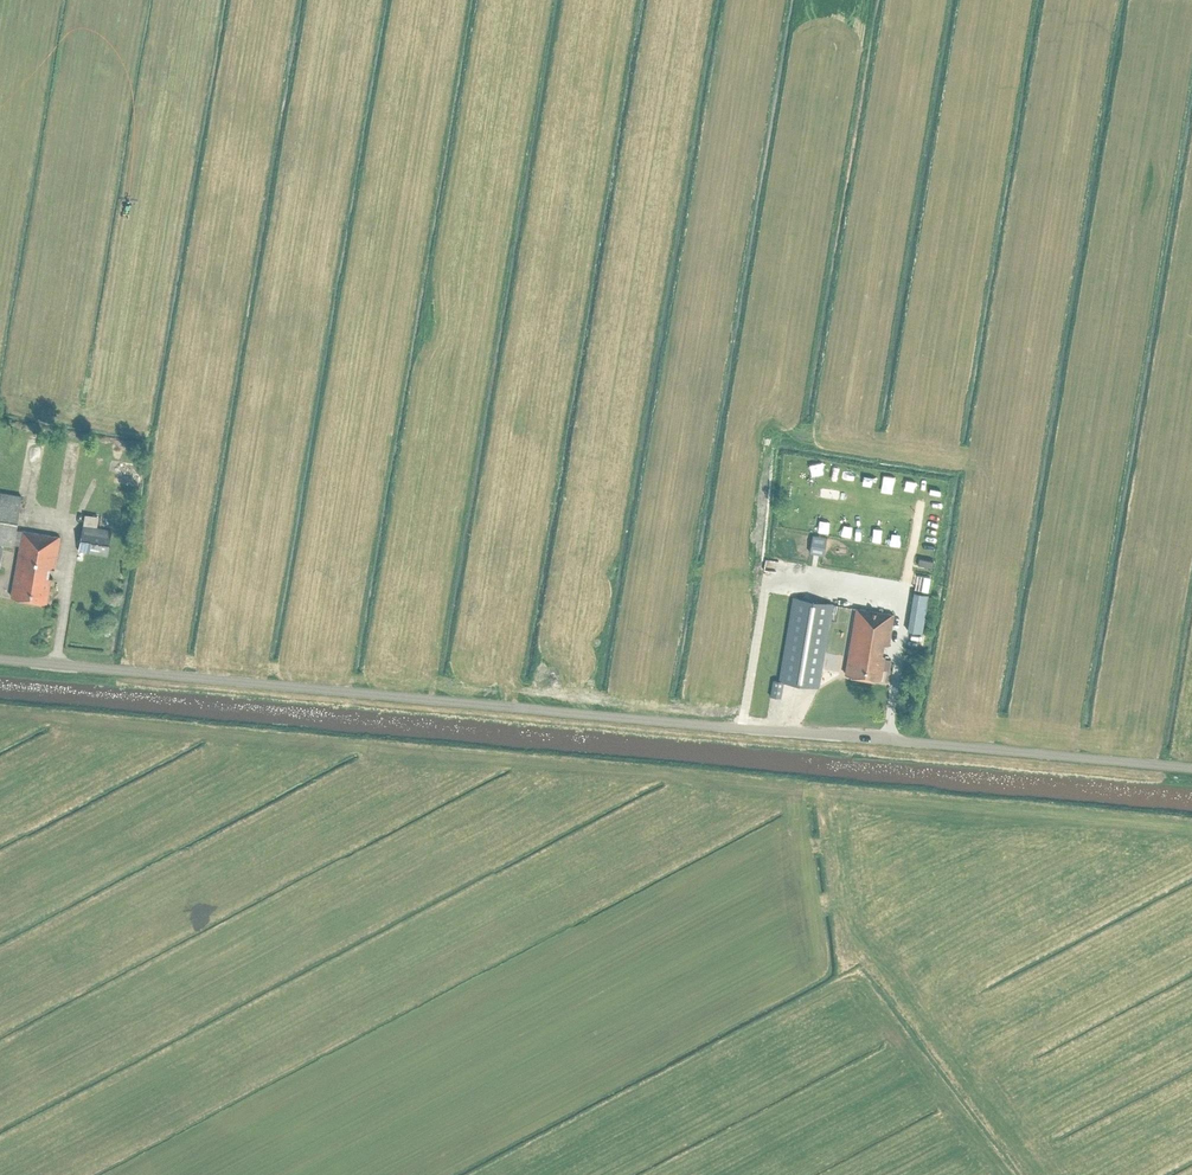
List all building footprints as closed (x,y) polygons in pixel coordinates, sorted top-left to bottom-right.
[(856,474),(847,474),(847,483),(856,483),(856,474)] [(13,543),(20,545),(11,594),(46,600),(50,576),(47,576),(49,566),(54,567),(60,536),(15,528),(21,495),(0,491),(0,542),(13,545),(13,543)] [(78,550),(105,555),(110,530),(83,524),(78,550)] [(796,525),(798,563),(814,562),(812,524),(796,525)] [(779,695),(782,679),(816,685),(831,603),(794,596),(779,679),(771,677),(768,694),(779,695)] [(856,606),(844,671),(879,677),(884,653),(881,653),(883,643),(887,643),(893,612),(856,606)]
